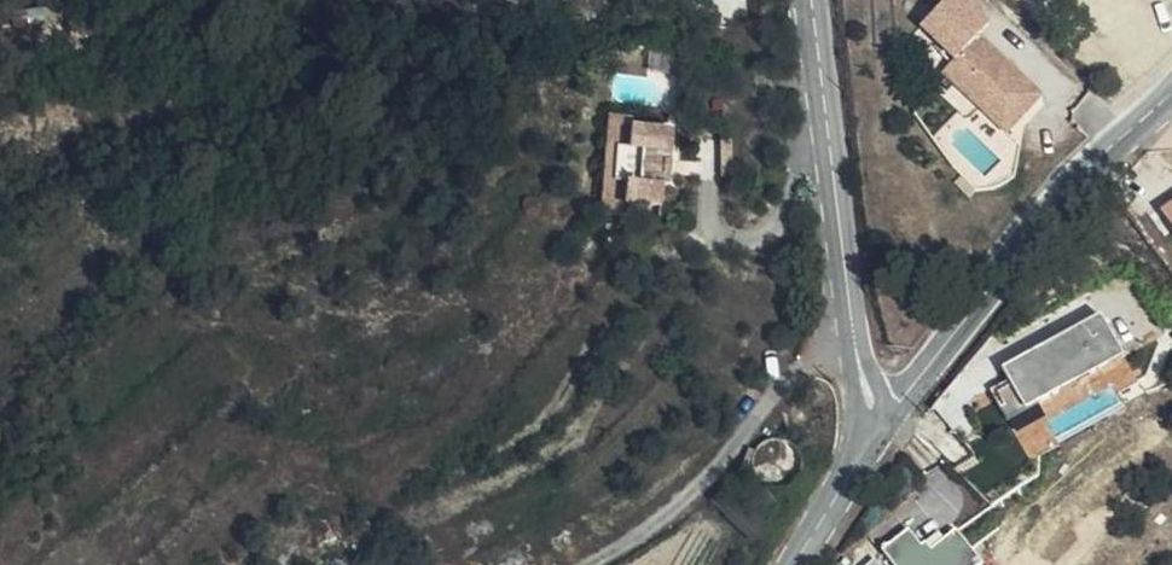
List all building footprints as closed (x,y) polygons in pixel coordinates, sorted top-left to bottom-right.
[(972,111),(1007,141),(1041,99),(977,39),(988,25),(957,0),(942,0),(915,30),(955,67),(989,94),(972,111)] [(941,84),(972,111),(989,94),(955,67),(941,84)] [(622,215),(622,210),(622,203),(623,200),(625,185),(612,183),(614,150),(625,149),(627,129),(628,119),(605,118),(598,193),(597,214),(618,215),(622,215)] [(661,131),(655,131),(627,129),(625,149),(614,150),(612,183),(625,185),(623,200),(622,203),(622,210),(627,203),(637,204),(658,206),(658,188),(664,185),(664,175),(659,175),(659,164),(665,164),(667,131),(661,131)] [(729,177),(730,142),(697,143),(696,175),(729,177)] [(1163,210),(1171,222),(1171,204),(1163,210)] [(994,390),(1009,418),(1126,354),(1103,313),(1005,366),(1013,380),(994,390)] [(887,549),(899,564),(982,564),(984,563),(959,529),(933,548),(928,543),(924,546),(912,530),(887,549)]
